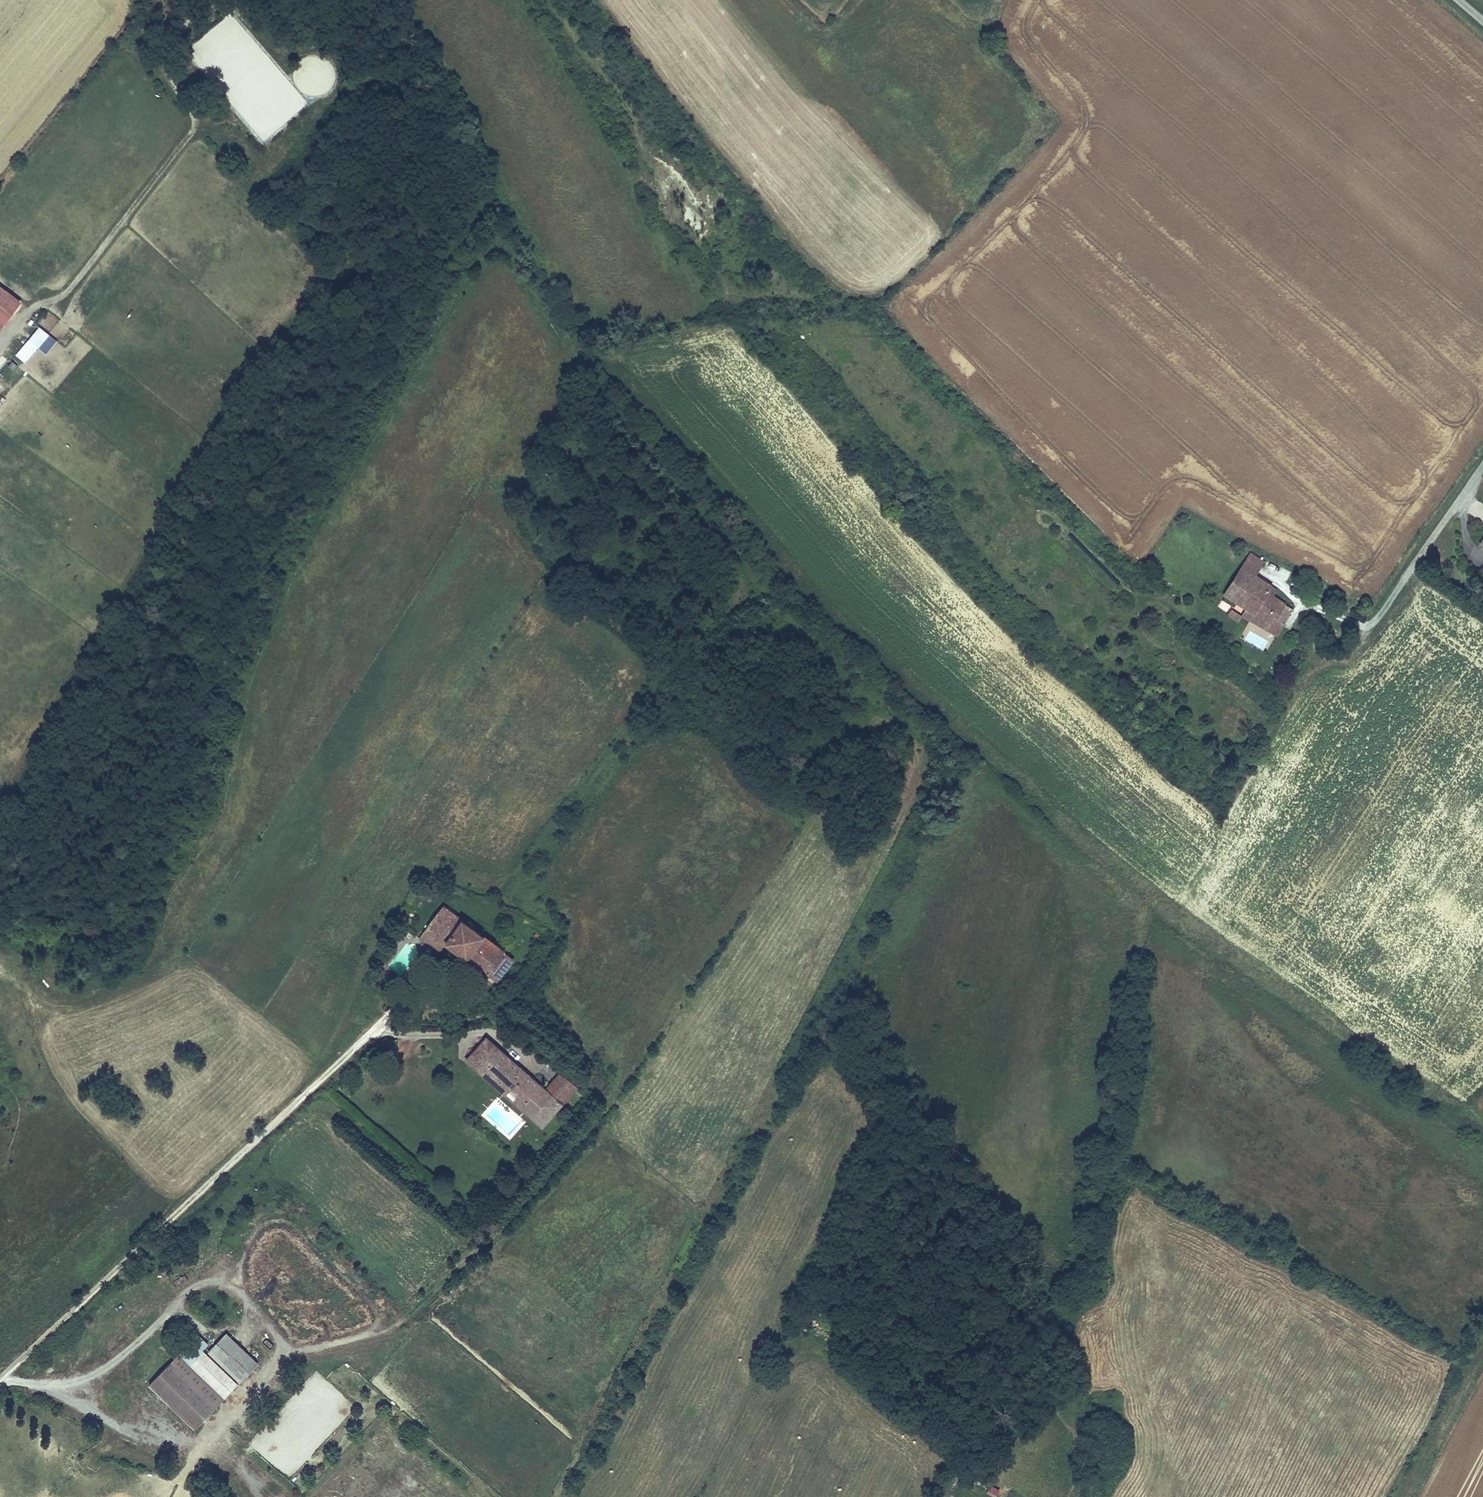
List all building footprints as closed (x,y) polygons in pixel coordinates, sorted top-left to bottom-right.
[(23,303),(0,285),(0,334),(23,303)] [(39,327),(15,355),(24,364),(48,336),(39,327)] [(1473,564),(1482,570),(1482,550),(1473,564)] [(1225,595),(1238,607),(1264,577),(1251,566),(1225,595)] [(1283,594),(1264,577),(1238,607),(1232,614),(1241,622),(1248,613),(1254,606),(1276,626),(1283,618),(1289,623),(1295,616),(1278,600),(1283,594)] [(1254,606),(1248,613),(1276,638),(1289,623),(1283,618),(1276,626),(1254,606)] [(1247,630),(1242,643),(1267,651),(1272,638),(1247,630)] [(484,986),(491,977),(508,955),(443,907),(419,939),(446,960),(452,953),(463,961),(459,967),(484,986)] [(491,977),(500,984),(516,962),(508,955),(491,977)] [(544,1089),(487,1039),(466,1062),(523,1113),(544,1089)] [(561,1073),(545,1091),(563,1106),(578,1089),(561,1073)] [(523,1113),(543,1130),(563,1106),(545,1091),(544,1089),(523,1113)] [(208,1354),(240,1385),(259,1365),(227,1334),(208,1354)] [(195,1432),(240,1385),(208,1354),(204,1351),(210,1345),(199,1335),(149,1388),(195,1432)]
